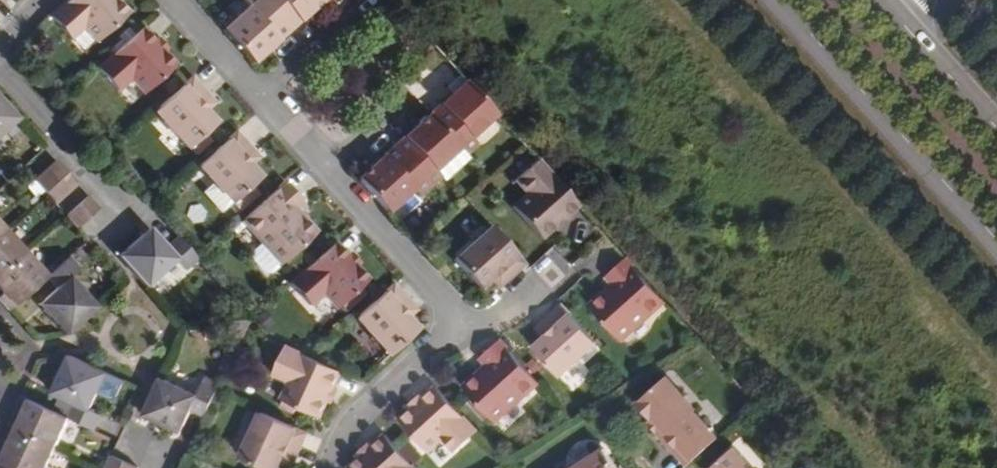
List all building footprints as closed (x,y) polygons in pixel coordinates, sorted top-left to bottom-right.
[(47,17),(67,38),(80,26),(94,42),(125,13),(114,0),(66,0),(47,17)] [(288,28),(262,0),(253,0),(246,6),(252,12),(227,35),(252,61),(278,37),(288,28)] [(319,0),(262,0),(288,28),(319,0)] [(151,41),(139,28),(95,68),(114,90),(127,77),(141,92),(171,64),(159,50),(157,48),(156,50),(152,46),(154,44),(151,41)] [(158,43),(154,38),(151,41),(154,44),(152,46),(156,50),(157,48),(159,50),(162,48),(158,43)] [(206,96),(190,78),(152,113),(184,149),(185,148),(192,155),(203,146),(196,138),(201,134),(212,123),(202,113),(208,108),(201,100),(206,96)] [(426,111),(455,143),(466,133),(460,126),(485,103),(462,78),(426,111)] [(210,100),(206,96),(201,100),(208,108),(213,104),(210,100)] [(19,119),(0,98),(0,136),(19,119)] [(389,144),(419,176),(427,168),(430,166),(434,170),(459,147),(455,143),(426,111),(389,144)] [(253,151),(235,131),(198,165),(231,202),(260,177),(249,165),(254,161),(249,155),(253,151)] [(207,141),(201,134),(196,138),(203,146),(207,141)] [(419,176),(389,144),(354,176),(377,202),(402,179),(408,186),(419,176)] [(255,153),(253,151),(249,155),(254,161),(258,157),(255,153)] [(573,201),(532,156),(511,176),(524,190),(509,204),(537,235),(550,222),(554,219),(552,217),(555,214),(557,216),(561,213),(573,201)] [(45,193),(67,173),(57,162),(35,181),(45,193)] [(427,168),(419,176),(423,180),(431,172),(427,168)] [(78,185),(67,173),(45,193),(56,205),(78,185)] [(300,200),(282,179),(238,219),(285,270),(304,253),(297,245),(304,239),(311,232),(310,226),(303,218),(297,217),(293,213),(290,209),(300,200)] [(100,210),(88,196),(67,216),(79,229),(100,210)] [(563,216),(561,213),(557,216),(555,214),(552,217),(554,219),(550,222),(553,225),(563,216)] [(520,259),(487,223),(450,257),(475,285),(486,275),(490,280),(497,274),(501,278),(520,259)] [(155,234),(149,228),(146,231),(144,233),(149,239),(155,234)] [(4,232),(0,235),(0,277),(24,255),(4,232)] [(149,239),(144,233),(119,256),(146,286),(176,258),(185,269),(195,258),(176,237),(166,247),(155,234),(149,239)] [(311,247),(304,239),(297,245),(304,253),(311,247)] [(342,253),(330,241),(286,282),(306,303),(319,292),(332,306),(364,277),(351,263),(349,261),(347,263),(343,259),(345,257),(342,253)] [(350,256),(346,250),(342,253),(345,257),(343,259),(347,263),(349,261),(351,263),(355,260),(350,256)] [(46,280),(24,255),(0,277),(0,294),(3,298),(4,299),(7,296),(12,302),(5,309),(9,313),(46,280)] [(661,299),(622,255),(601,273),(611,284),(605,290),(598,289),(590,296),(589,306),(617,338),(661,299)] [(69,258),(46,280),(56,290),(44,301),(49,306),(44,311),(67,336),(97,309),(71,278),(80,270),(69,258)] [(501,278),(497,274),(490,280),(494,284),(501,278)] [(407,303),(389,283),(351,317),(386,355),(414,329),(404,318),(408,313),(402,307),(407,303)] [(7,296),(4,299),(3,298),(0,300),(0,303),(5,309),(12,302),(7,296)] [(49,306),(44,301),(39,305),(44,311),(49,306)] [(410,306),(407,303),(402,307),(408,313),(413,309),(410,306)] [(593,340),(560,303),(539,322),(543,326),(537,332),(541,336),(530,346),(555,374),(593,340)] [(543,326),(539,322),(533,327),(537,332),(543,326)] [(536,380),(498,338),(477,357),(486,368),(479,375),(473,374),(466,381),(465,390),(472,397),(483,410),(478,415),(483,421),(488,415),(493,420),(536,380)] [(338,370),(283,345),(270,373),(287,380),(279,398),(317,415),(324,400),(325,397),(325,391),(328,391),(330,387),(338,370)] [(75,356),(69,353),(66,360),(72,362),(75,356)] [(73,401),(66,416),(96,430),(103,414),(90,408),(107,371),(75,356),(72,362),(66,360),(52,391),(73,401)] [(142,410),(173,425),(176,418),(184,422),(190,408),(202,413),(215,385),(201,378),(195,390),(159,374),(142,410)] [(697,408),(668,375),(638,402),(656,422),(657,421),(676,442),(671,448),(686,465),(718,436),(695,410),(697,408)] [(474,429),(434,385),(419,399),(416,401),(418,403),(413,408),(411,405),(409,408),(396,420),(425,452),(439,439),(450,451),(474,429)] [(334,389),(330,387),(328,391),(325,391),(325,397),(324,400),(328,402),(331,395),(334,389)] [(19,412),(12,427),(52,446),(66,416),(19,393),(16,400),(26,404),(23,411),(20,410),(19,412)] [(419,399),(416,395),(411,400),(406,405),(409,408),(411,405),(413,408),(418,403),(416,401),(419,399)] [(483,410),(472,397),(466,403),(478,415),(483,410)] [(26,404),(16,400),(12,409),(19,412),(20,410),(23,411),(26,404)] [(258,410),(237,457),(263,467),(274,467),(278,459),(284,461),(287,454),(293,457),(304,432),(258,410)] [(176,418),(173,425),(180,429),(184,422),(176,418)] [(676,442),(657,421),(656,422),(652,426),(671,448),(676,442)] [(12,427),(6,439),(6,441),(9,442),(5,449),(0,446),(0,455),(28,467),(42,467),(52,446),(12,427)] [(383,433),(370,445),(366,448),(368,451),(365,453),(364,454),(362,452),(346,467),(415,467),(383,433)] [(0,436),(0,446),(5,449),(9,442),(6,441),(6,439),(0,436)] [(603,447),(569,467),(616,467),(603,447)] [(732,447),(709,467),(751,467),(732,447)] [(293,457),(287,454),(284,461),(290,464),(293,457)] [(104,467),(136,467),(137,467),(110,455),(104,467)]
